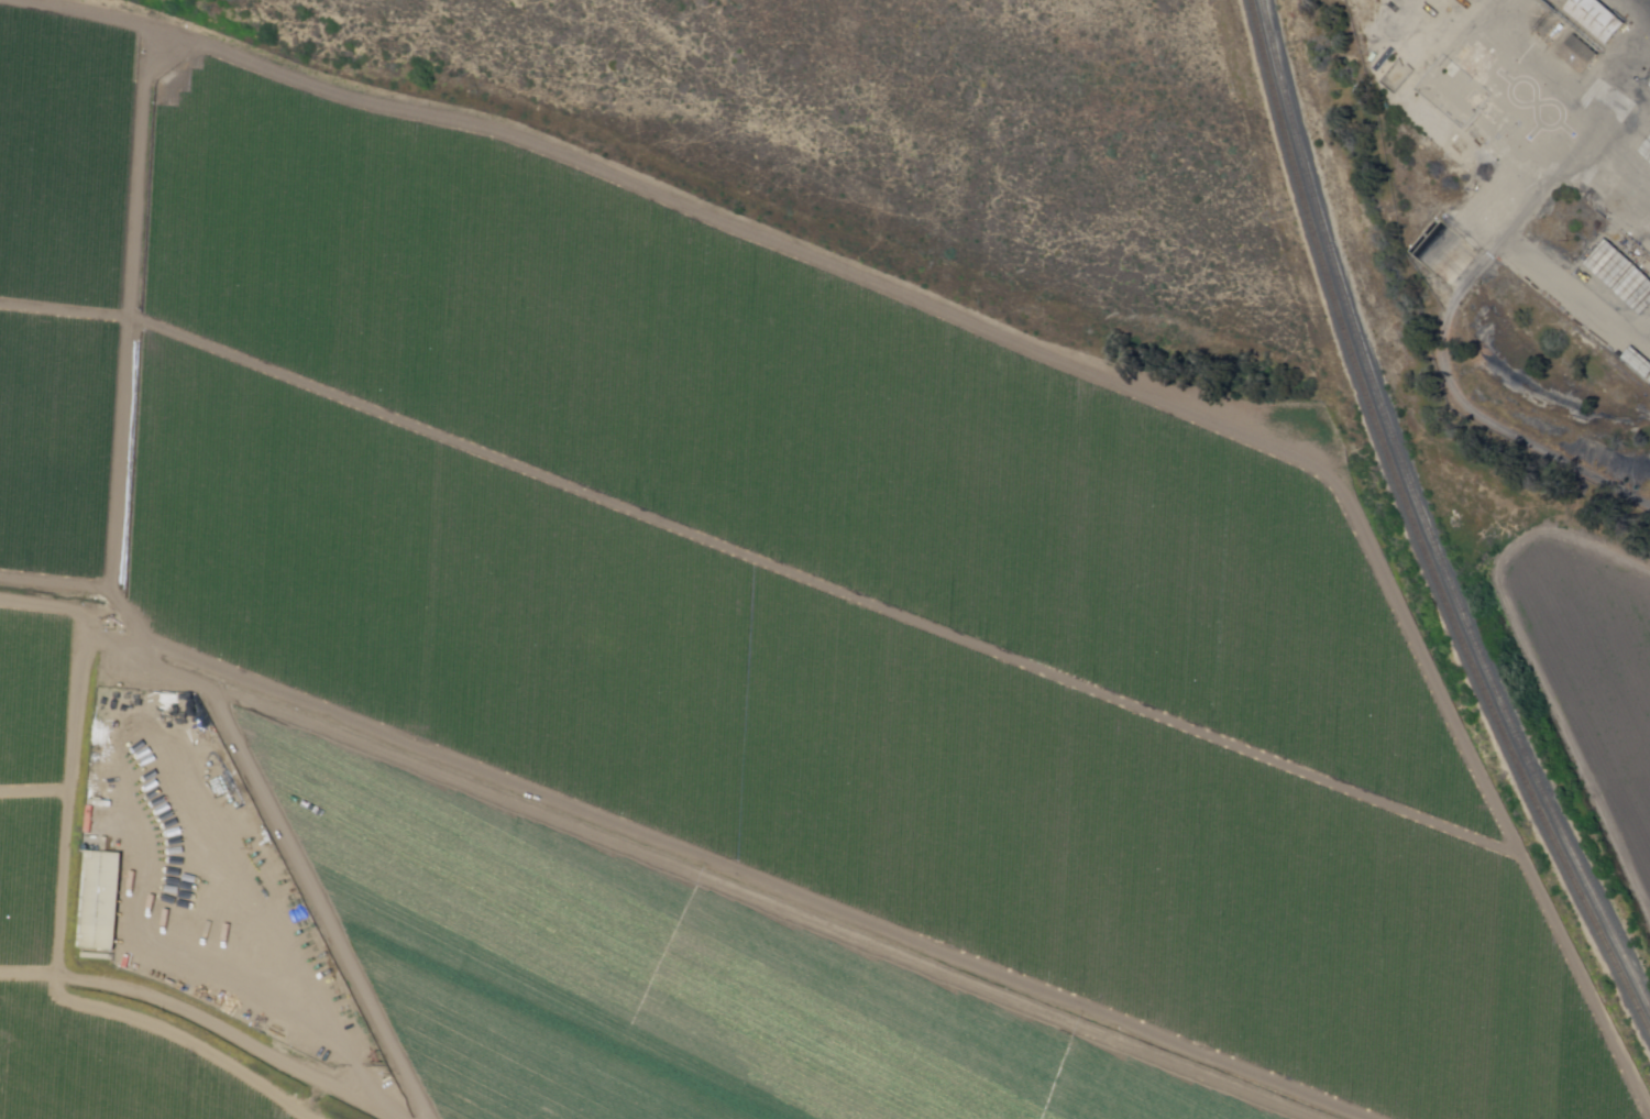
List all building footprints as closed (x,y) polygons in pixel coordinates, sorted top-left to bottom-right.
[(1566,11),(1612,47),(1630,24),(1600,0),(1575,0),(1566,11)] [(1576,36),(1559,55),(1583,77),(1601,58),(1576,36)] [(89,851),(81,951),(118,953),(124,853),(89,851)]
